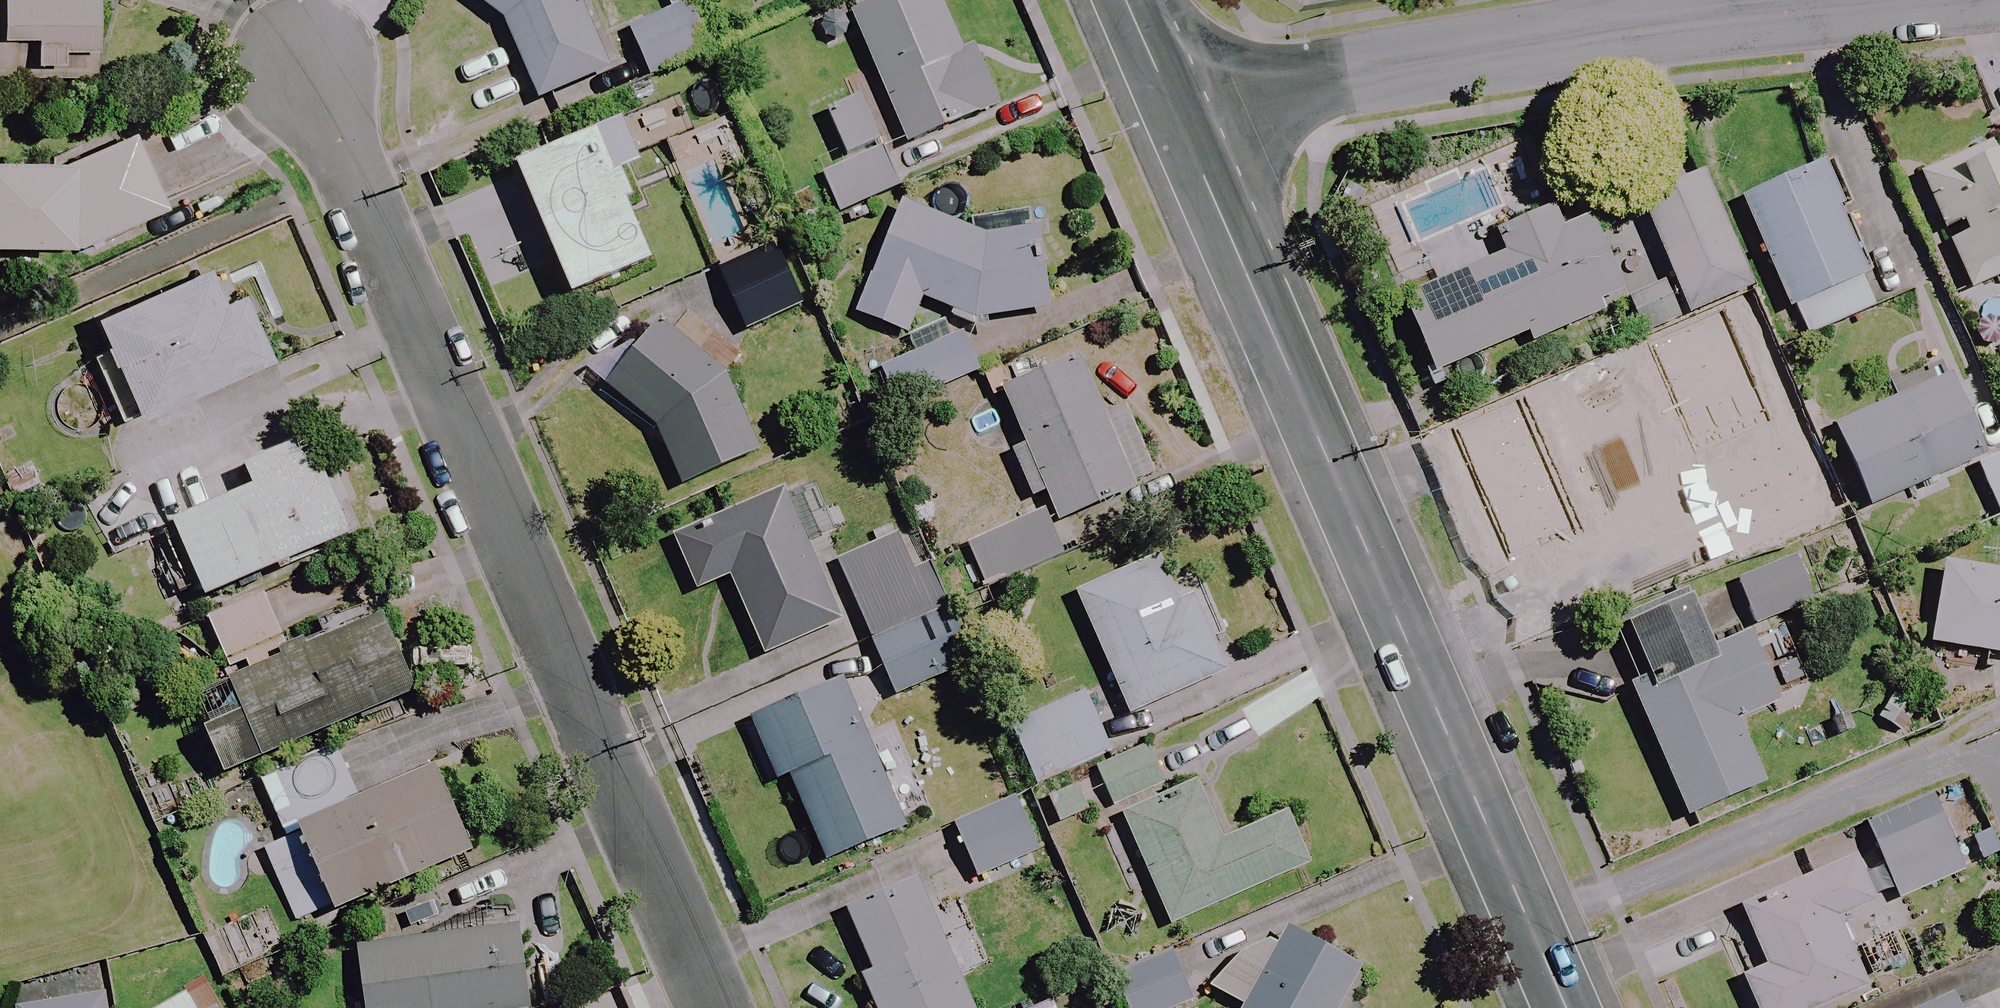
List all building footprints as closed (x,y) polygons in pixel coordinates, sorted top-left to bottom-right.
[(11,79),(12,70),(60,71),(61,59),(90,60),(91,40),(92,0),(0,0),(0,79),(11,79)] [(496,28),(528,103),(601,73),(570,0),(465,0),(496,28)] [(933,0),(879,0),(843,16),(900,148),(992,108),(967,50),(957,55),(933,0)] [(701,55),(682,5),(622,28),(642,78),(701,55)] [(826,115),(841,157),(870,146),(854,104),(826,115)] [(625,200),(622,192),(613,171),(632,163),(616,125),(511,168),(565,300),(648,266),(622,201),(625,200)] [(1999,138),(1914,177),(1966,292),(1999,276),(1999,142),(1999,138)] [(129,142),(64,168),(0,167),(0,244),(83,245),(160,212),(129,142)] [(898,188),(884,152),(835,172),(850,208),(898,188)] [(1880,304),(1817,165),(1735,202),(1797,341),(1880,304)] [(1744,287),(1693,179),(1634,206),(1685,315),(1744,287)] [(979,239),(893,206),(850,317),(901,336),(915,300),(970,321),(1041,312),(1030,232),(979,239)] [(1600,301),(1617,294),(1586,216),(1556,228),(1549,210),(1502,229),(1511,253),(1396,299),(1426,375),(1524,336),(1527,344),(1605,313),(1600,301)] [(805,306),(790,273),(772,236),(658,290),(675,327),(722,304),(738,338),(805,306)] [(261,366),(218,268),(83,327),(101,369),(89,375),(113,430),(261,366)] [(715,374),(653,324),(601,393),(646,426),(673,488),(748,456),(715,374)] [(1089,508),(1129,491),(1071,360),(993,395),(1017,449),(1003,455),(1023,500),(1037,494),(1045,511),(961,544),(979,589),(1102,541),(1089,508)] [(1980,459),(1945,378),(1828,429),(1862,510),(1980,459)] [(1544,447),(1521,397),(1466,421),(1490,472),(1544,447)] [(1783,499),(1744,407),(1676,436),(1684,457),(1664,466),(1640,409),(1580,435),(1587,449),(1510,482),(1546,568),(1647,525),(1659,552),(1783,499)] [(344,538),(304,445),(244,472),(252,491),(168,527),(200,601),(344,538)] [(1971,465),(1993,518),(1999,515),(1999,453),(1971,465)] [(756,658),(818,633),(826,652),(853,640),(828,580),(818,585),(779,493),(665,541),(688,595),(723,580),(756,658)] [(956,670),(900,532),(831,560),(887,698),(956,670)] [(1803,604),(1784,562),(1730,586),(1750,628),(1803,604)] [(1936,565),(1924,645),(1999,657),(1999,575),(1936,565)] [(1146,610),(1130,571),(1071,595),(1132,742),(1231,701),(1186,593),(1146,610)] [(1705,653),(1680,599),(1618,627),(1642,678),(1621,688),(1680,820),(1757,785),(1730,725),(1771,706),(1740,637),(1705,653)] [(231,661),(239,679),(184,702),(218,779),(408,698),(375,620),(281,660),(273,643),(231,661)] [(896,832),(835,680),(742,717),(769,783),(783,777),(818,864),(896,832)] [(1105,755),(1080,696),(1008,727),(1034,786),(1105,755)] [(252,785),(274,837),(256,845),(291,929),(466,855),(430,771),(358,801),(336,749),(252,785)] [(1090,769),(1092,775),(1108,809),(1156,788),(1140,753),(1107,768),(1104,762),(1090,769)] [(1967,776),(1998,849),(1999,853),(1999,762),(1967,776)] [(1074,781),(1040,798),(1055,829),(1089,812),(1074,781)] [(1216,842),(1194,790),(1118,822),(1164,928),(1305,868),(1282,814),(1216,842)] [(1958,873),(1925,799),(1859,829),(1892,902),(1958,873)] [(1037,852),(1016,803),(949,831),(970,881),(1037,852)] [(1846,860),(1764,896),(1773,917),(1755,925),(1742,930),(1760,970),(1736,980),(1748,1007),(1819,1007),(1861,989),(1831,920),(1866,905),(1846,860)] [(908,881),(840,911),(867,972),(854,978),(868,1007),(964,1007),(908,881)] [(514,930),(350,950),(357,1007),(523,1007),(514,930)] [(1240,1007),(1336,1007),(1355,974),(1282,933),(1269,956),(1234,937),(1205,988),(1240,1007)] [(98,995),(9,1007),(100,1007),(98,995)] [(185,995),(160,1007),(192,1007),(185,995)] [(1953,1000),(1931,1007),(1956,1007),(1953,1000)]
